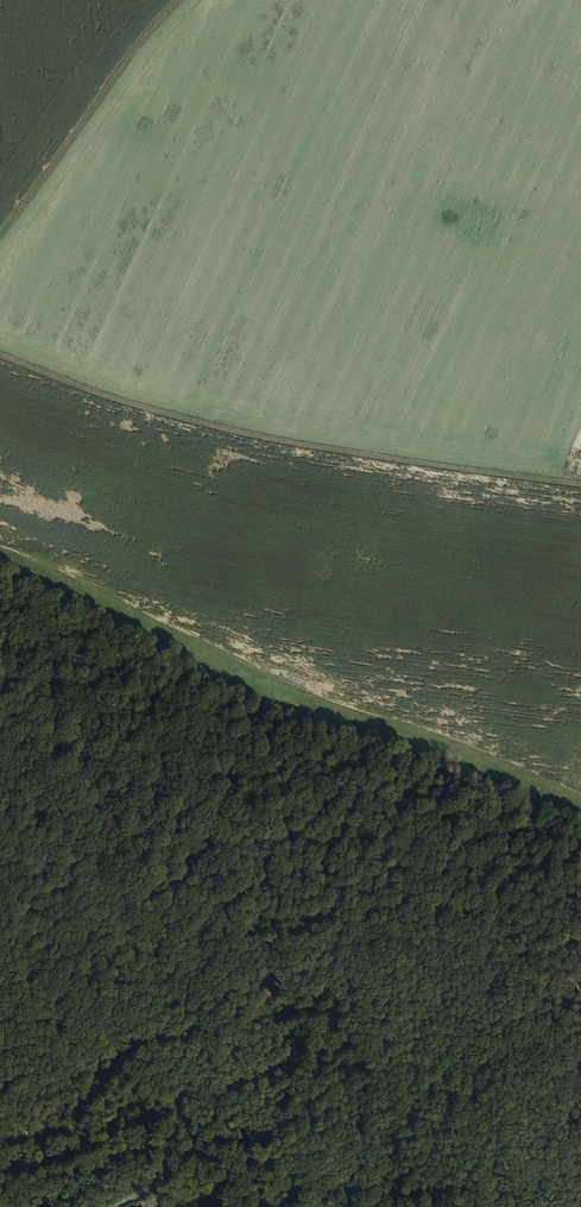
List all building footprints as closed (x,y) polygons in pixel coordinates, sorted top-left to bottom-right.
[(571,1112),(569,1118),(580,1121),(580,1114),(571,1112)]
